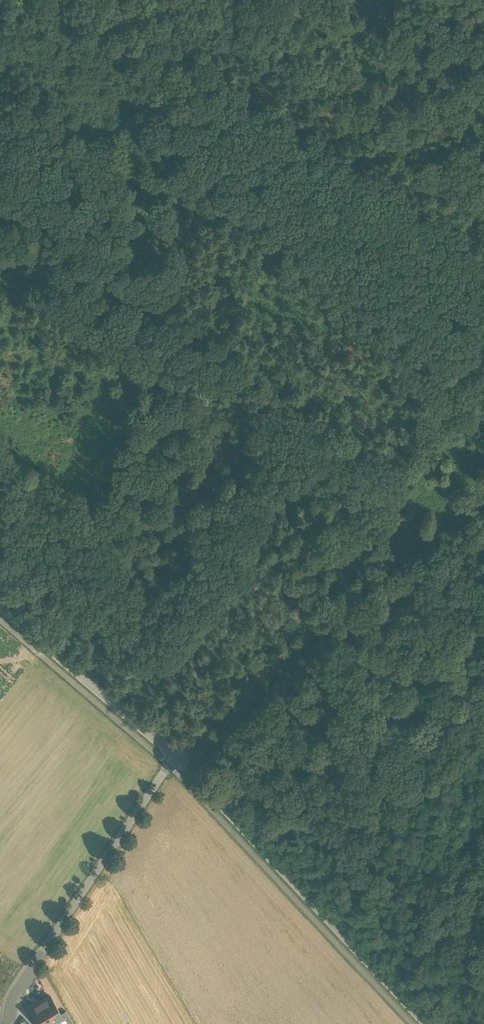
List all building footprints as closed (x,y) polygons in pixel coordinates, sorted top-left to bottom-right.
[(49,994),(39,1000),(54,1023),(64,1023),(66,1023),(62,1018),(63,1017),(60,1012),(49,994)] [(39,1000),(29,1006),(39,1023),(54,1023),(39,1000)] [(66,1009),(60,1012),(63,1017),(62,1018),(66,1023),(64,1023),(75,1023),(66,1009)]
